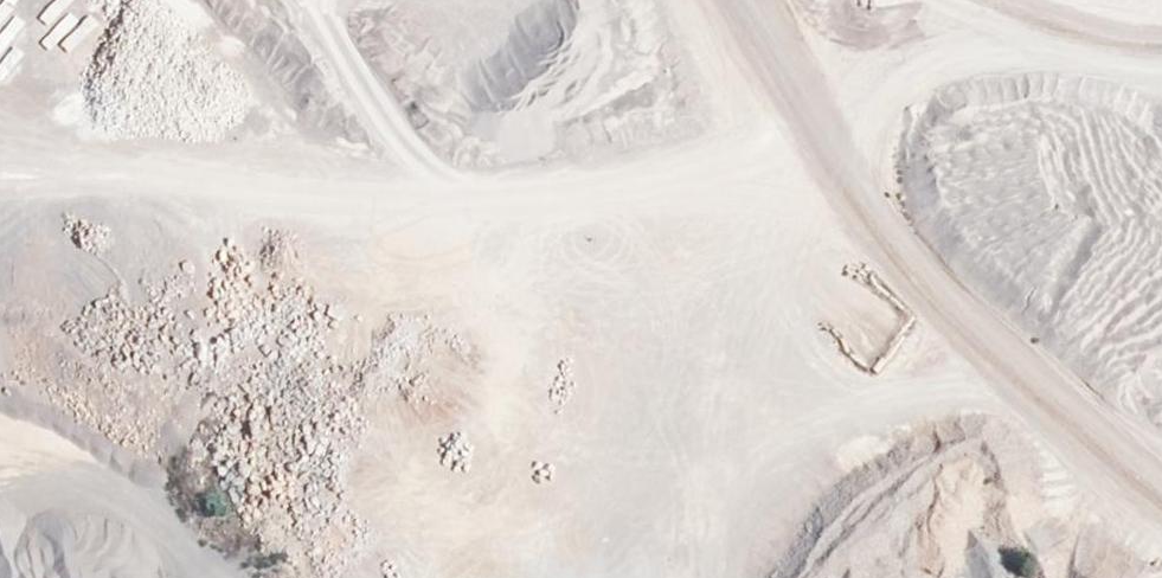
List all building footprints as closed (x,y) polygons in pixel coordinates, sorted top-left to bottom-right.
[(1154,118),(1157,144),(1161,143),(1161,117),(1154,118)]
